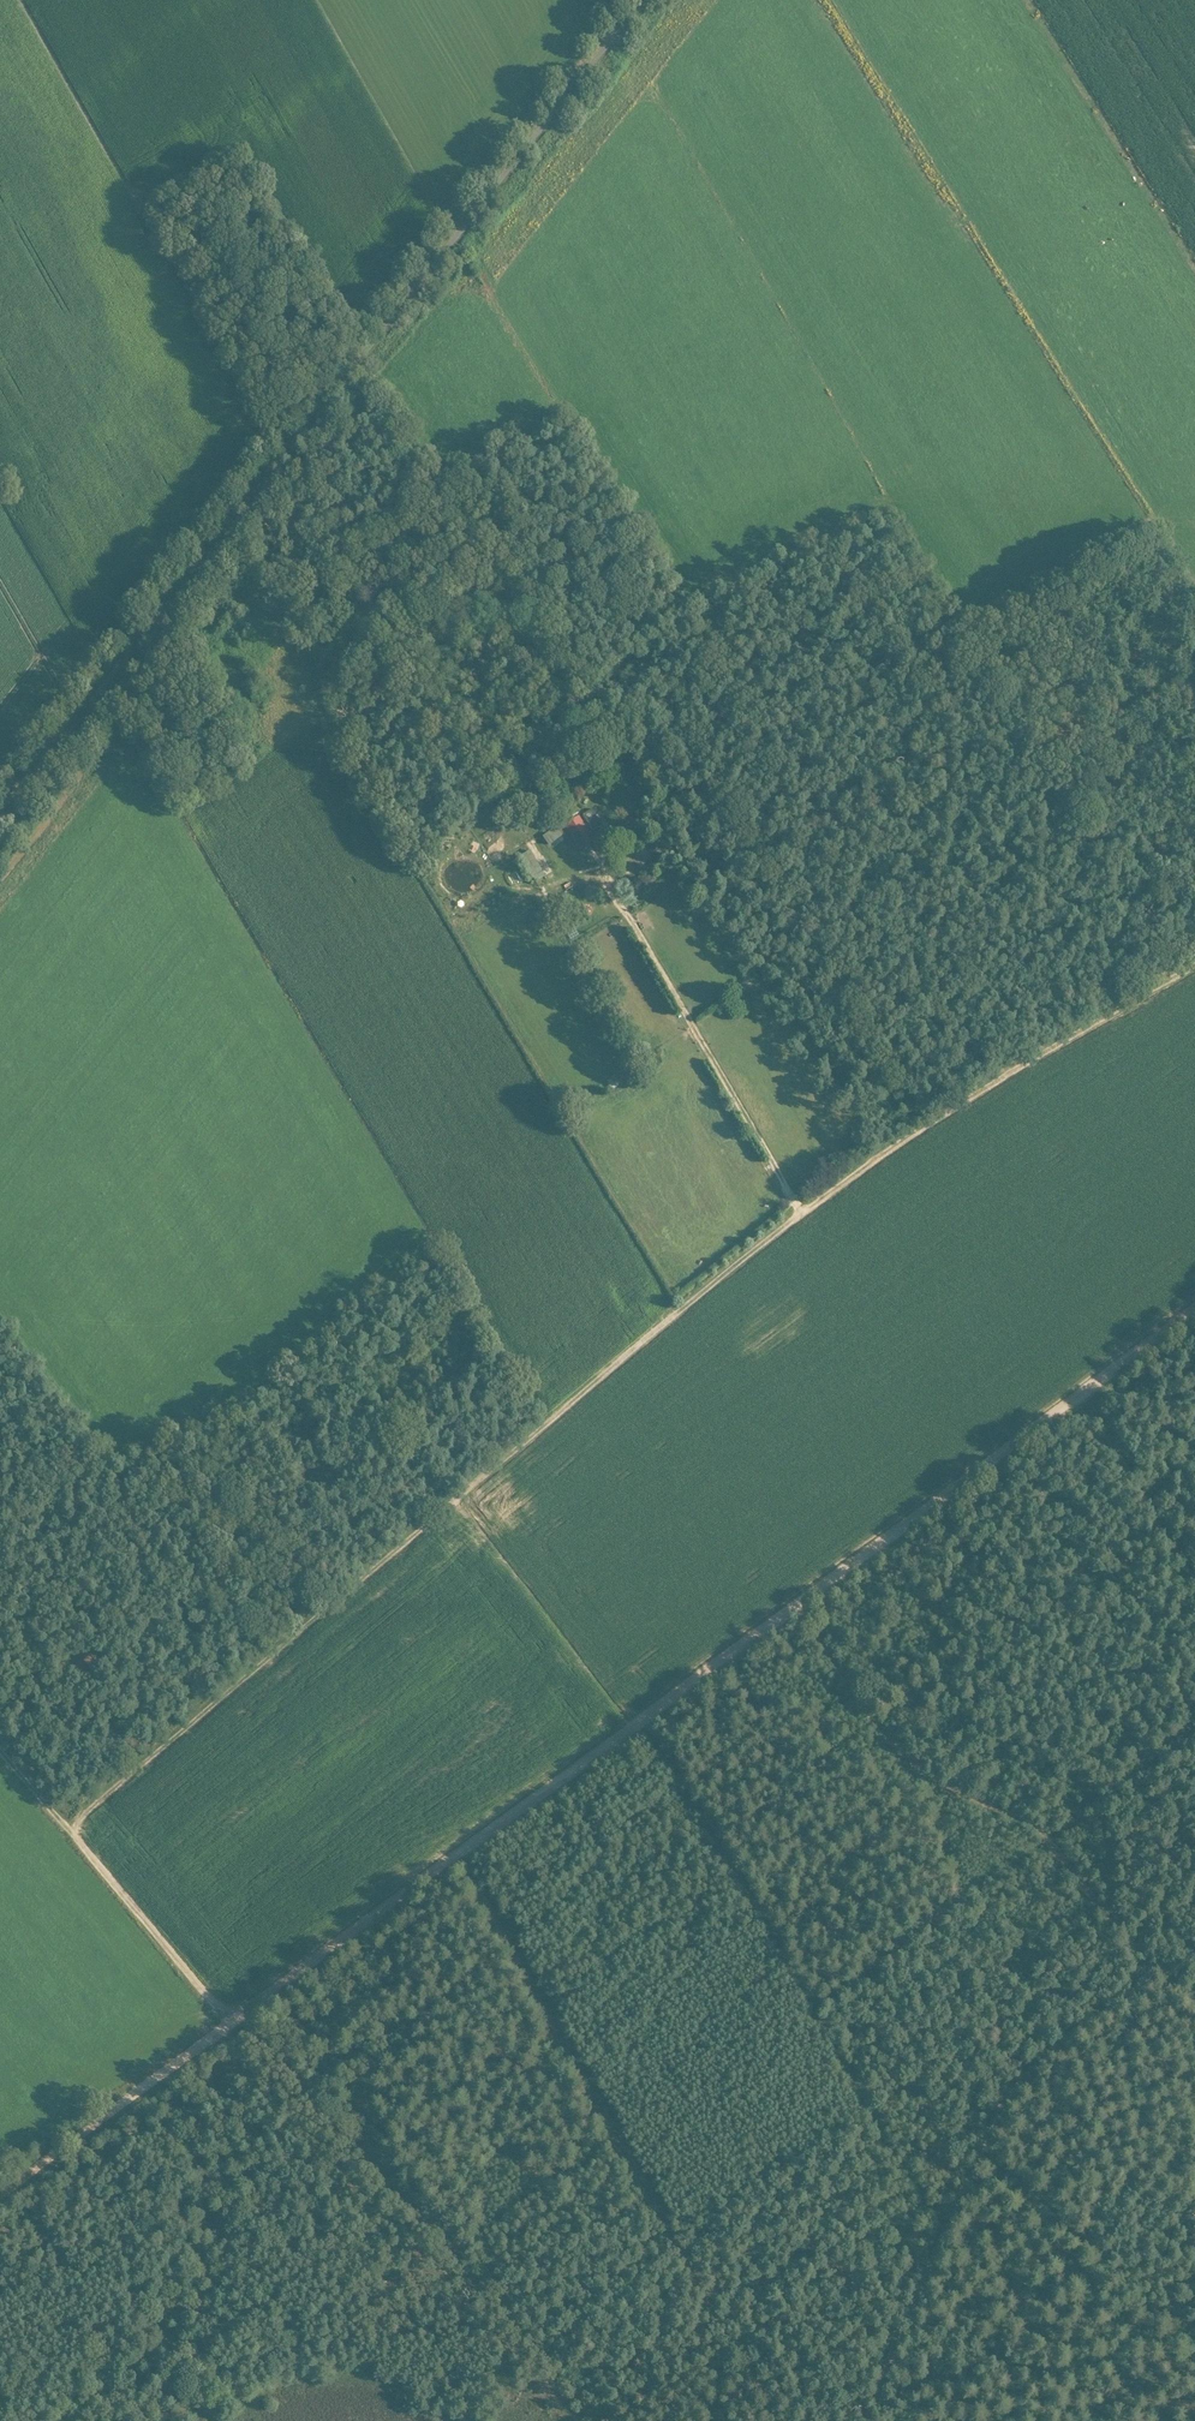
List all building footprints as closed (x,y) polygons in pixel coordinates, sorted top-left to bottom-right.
[(237,244),(226,249),(229,257),(241,252),(237,244)] [(312,649),(316,657),(326,650),(322,643),(312,649)] [(592,809),(583,813),(593,831),(601,825),(592,809)] [(582,849),(594,842),(579,814),(565,821),(582,849)] [(548,845),(562,835),(557,827),(543,837),(548,845)] [(544,876),(530,851),(522,855),(536,881),(544,876)] [(743,1004),(739,995),(731,999),(735,1008),(743,1004)] [(613,1078),(608,1081),(609,1087),(614,1089),(618,1086),(618,1081),(613,1078)]
